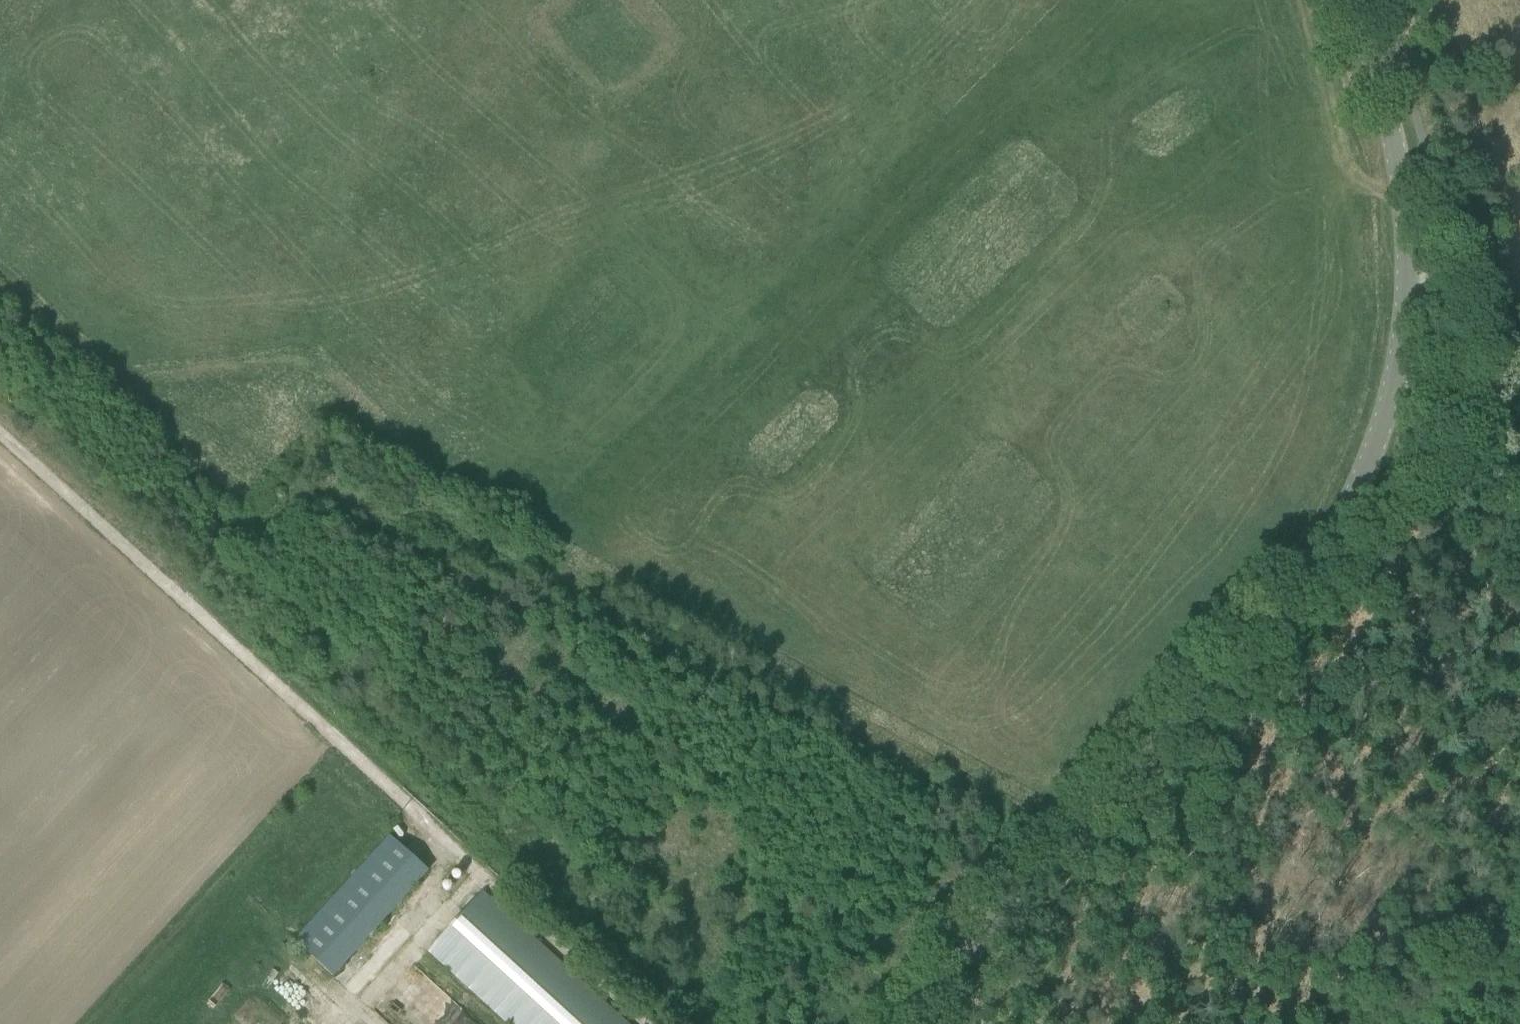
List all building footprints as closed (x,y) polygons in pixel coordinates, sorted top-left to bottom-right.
[(332,976),(429,870),(390,835),(294,941),(332,976)] [(431,952),(510,1023),(627,1023),(483,894),(431,952)]
